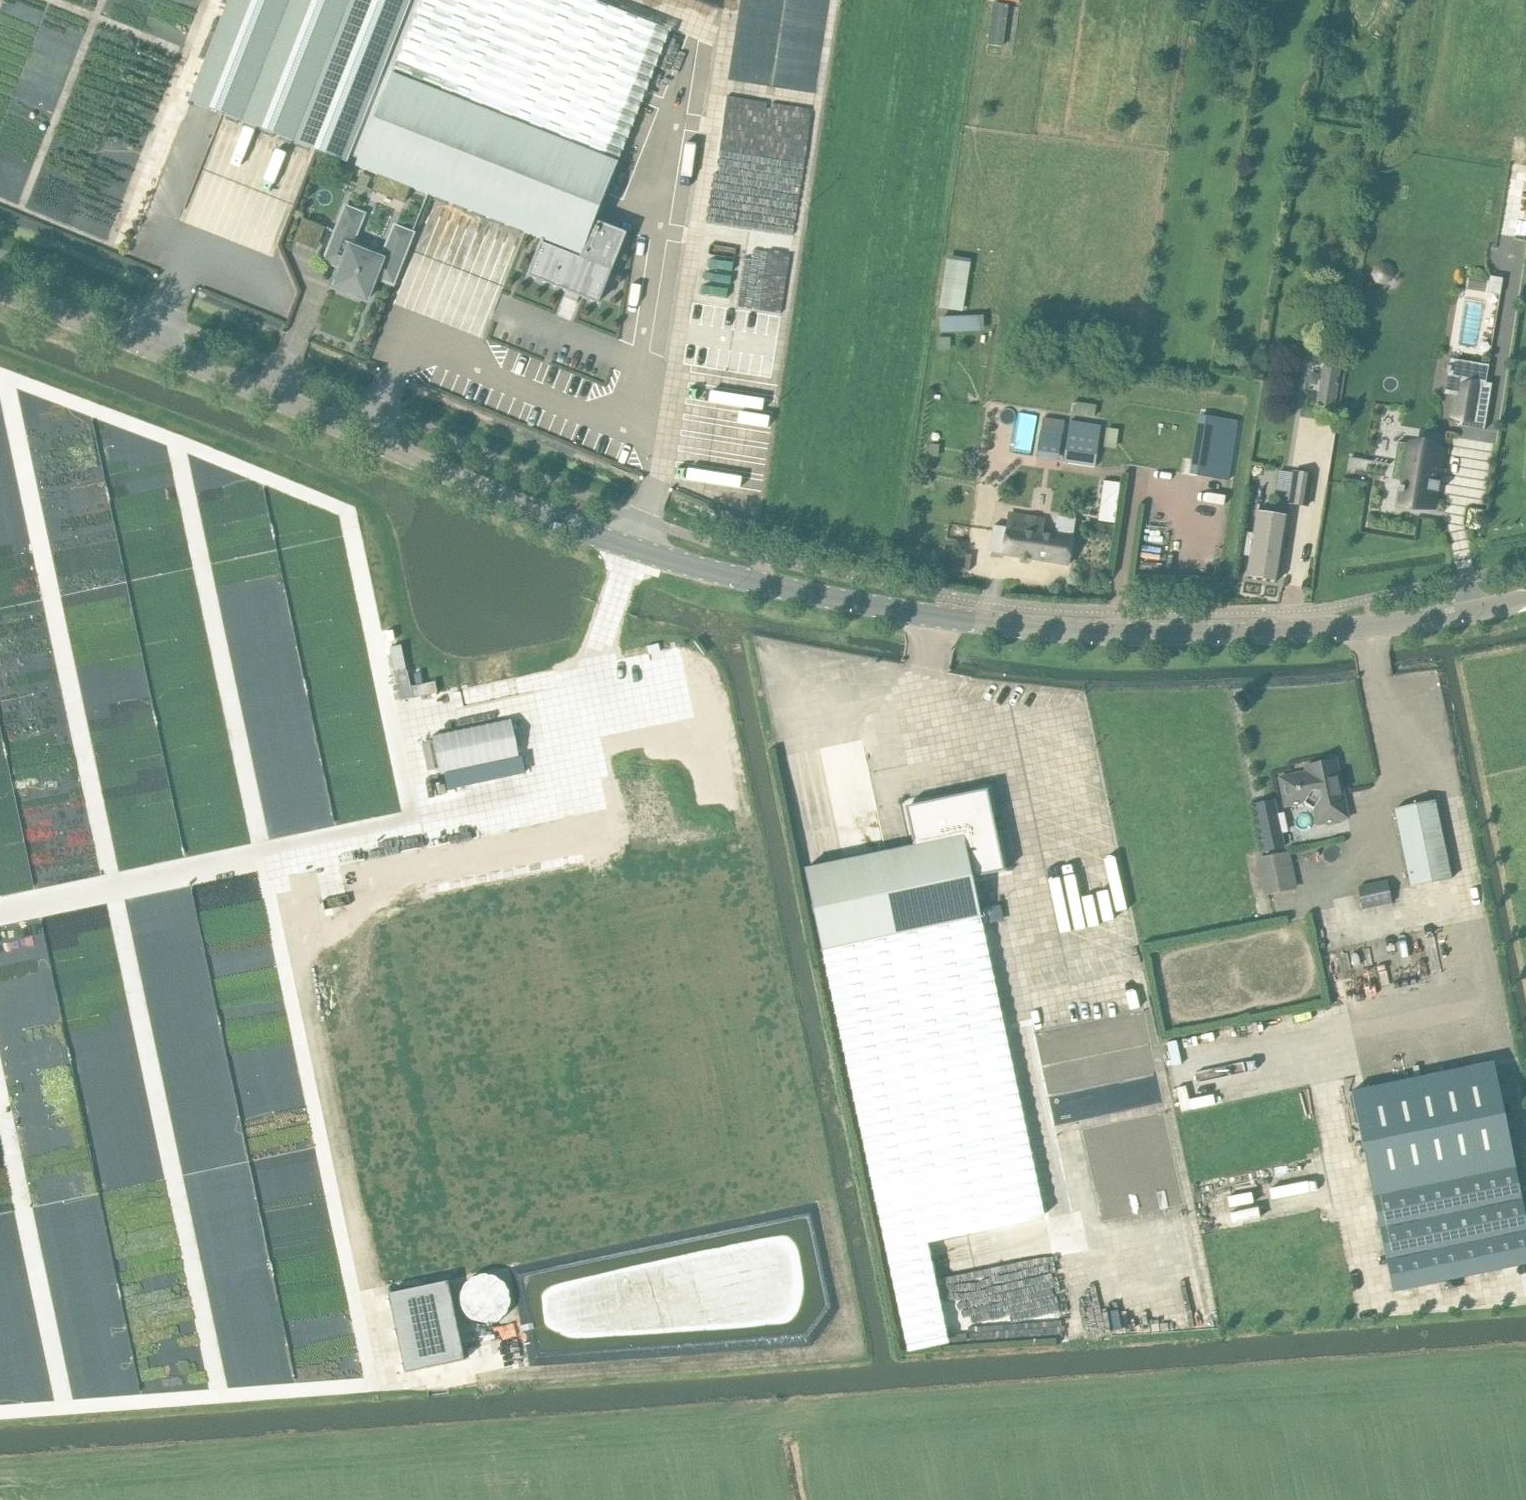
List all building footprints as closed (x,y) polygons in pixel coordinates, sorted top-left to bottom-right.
[(357,166),(543,239),(528,276),(566,291),(564,297),(579,303),(581,297),(598,304),(626,234),(595,222),(602,203),(671,31),(593,0),(229,0),(189,101),(356,167),(357,166)] [(993,3),(989,43),(1003,44),(1007,4),(993,3)] [(361,174),(357,183),(367,187),(371,178),(361,174)] [(328,254),(345,260),(334,287),(367,300),(377,277),(393,284),(413,234),(395,227),(382,259),(351,247),(364,214),(346,207),(328,254)] [(301,217),(292,240),(316,249),(325,225),(301,217)] [(944,268),(984,274),(986,265),(945,259),(944,268)] [(1489,282),(1487,292),(1500,294),(1502,283),(1503,278),(1490,276),(1489,282)] [(941,319),(942,331),(981,329),(981,317),(941,319)] [(1450,359),(1444,394),(1453,396),(1449,419),(1460,421),(1459,426),(1484,430),(1492,383),(1486,382),(1489,365),(1450,359)] [(1323,366),(1317,406),(1330,408),(1336,368),(1323,366)] [(697,390),(686,463),(741,471),(745,443),(727,440),(730,420),(747,423),(749,412),(724,409),(725,400),(715,399),(714,406),(703,404),(705,391),(697,390)] [(1073,403),(1071,414),(1095,417),(1096,407),(1073,403)] [(1199,415),(1190,474),(1229,480),(1238,421),(1199,415)] [(1064,462),(1097,466),(1102,426),(1070,422),(1064,462)] [(1037,457),(1059,461),(1063,433),(1041,430),(1037,457)] [(1399,443),(1393,478),(1405,480),(1401,502),(1432,507),(1435,492),(1437,492),(1439,482),(1437,482),(1442,450),(1399,443)] [(1294,471),(1289,504),(1307,507),(1312,474),(1294,471)] [(924,475),(920,478),(921,485),(928,486),(932,482),(930,476),(924,475)] [(1104,481),(1099,520),(1115,523),(1121,483),(1104,481)] [(1288,518),(1257,513),(1248,576),(1278,580),(1288,518)] [(1042,532),(1044,520),(1009,514),(1007,528),(993,525),(989,552),(1069,564),(1073,537),(1073,536),(1076,519),(1058,516),(1055,534),(1042,532)] [(961,553),(958,569),(970,571),(972,555),(961,553)] [(408,670),(396,672),(401,698),(402,700),(438,693),(437,691),(436,682),(411,687),(408,670)] [(510,718),(432,736),(441,775),(519,758),(510,718)] [(1343,794),(1338,770),(1336,760),(1305,766),(1307,772),(1280,778),(1285,806),(1302,803),(1315,811),(1318,825),(1343,819),(1338,795),(1343,794)] [(904,777),(894,779),(908,843),(919,841),(904,777)] [(1275,799),(1253,804),(1263,852),(1285,848),(1283,833),(1278,813),(1275,799)] [(1395,809),(1411,887),(1451,879),(1435,800),(1395,809)] [(964,836),(805,869),(847,1064),(880,1213),(896,1289),(936,1280),(927,1242),(1045,1218),(1037,1181),(1005,1031),(985,935),(981,917),(964,836)] [(1264,895),(1279,892),(1297,889),(1289,852),(1256,859),(1264,895)] [(1363,910),(1392,904),(1387,881),(1358,887),(1363,910)] [(1351,1091),(1373,1196),(1393,1292),(1525,1265),(1525,1217),(1515,1166),(1494,1062),(1351,1091)] [(449,1280),(389,1293),(406,1372),(465,1360),(449,1280)] [(1061,1320),(1062,1341),(1082,1339),(1080,1319),(1061,1320)]
